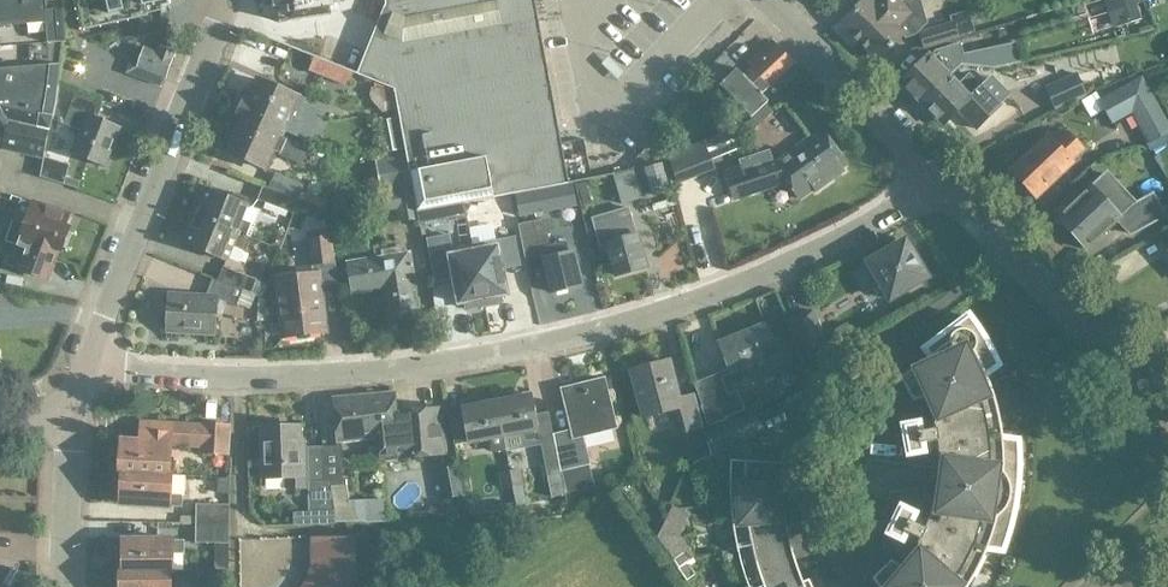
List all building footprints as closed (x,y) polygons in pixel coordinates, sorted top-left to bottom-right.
[(5,128),(7,129),(8,129),(10,122),(11,118),(49,128),(52,116),(61,84),(63,43),(65,42),(63,10),(47,11),(47,0),(0,0),(0,127),(5,128)] [(87,24),(108,19),(107,16),(117,13),(116,9),(125,6),(123,0),(81,0),(87,24)] [(275,7),(279,6),(281,22),(330,15),(329,7),(333,7),(332,0),(274,0),(275,7)] [(411,184),(417,211),(464,203),(509,194),(569,184),(534,0),(379,0),(380,2),(348,72),(394,91),(406,155),(411,184)] [(900,1),(899,0),(878,0),(875,3),(872,0),(863,0),(841,23),(860,42),(900,1)] [(860,42),(879,61),(905,34),(907,38),(916,34),(928,23),(924,8),(920,9),(918,0),(904,0),(900,1),(860,42)] [(1141,0),(1109,0),(1107,1),(1115,26),(1119,24),(1119,26),(1142,19),(1137,3),(1142,2),(1141,0)] [(953,22),(919,33),(924,49),(958,38),(953,22)] [(776,45),(764,57),(759,51),(748,62),(753,68),(745,76),(762,94),(776,81),(780,85),(790,75),(786,71),(794,63),(776,45)] [(166,79),(176,53),(160,46),(158,53),(145,48),(137,67),(166,79)] [(134,74),(144,50),(136,47),(126,71),(134,74)] [(922,103),(951,74),(930,53),(901,82),(922,103)] [(698,78),(709,90),(735,66),(723,54),(698,78)] [(762,94),(745,76),(737,69),(720,86),(721,86),(713,93),(739,119),(747,113),(752,118),(769,101),(762,94)] [(1055,111),(1113,85),(1107,70),(1080,83),(1076,74),(1044,89),(1055,111)] [(959,83),(951,74),(922,103),(942,124),(958,109),(977,128),(1010,96),(995,81),(985,90),(969,74),(959,83)] [(1097,101),(1111,126),(1131,115),(1148,144),(1167,133),(1167,125),(1141,76),(1097,101)] [(238,115),(237,117),(270,133),(280,137),(283,131),(310,142),(323,112),(302,103),(304,98),(258,78),(249,98),(246,97),(244,101),(239,99),(233,113),(238,115)] [(105,102),(61,84),(52,116),(63,120),(69,106),(87,113),(71,154),(105,168),(121,127),(98,118),(105,102)] [(306,148),(280,137),(270,133),(237,117),(236,119),(238,120),(232,135),(227,133),(223,142),(228,144),(226,150),(268,167),(275,150),(300,161),(306,148)] [(402,149),(395,118),(373,122),(380,154),(402,149)] [(8,129),(7,129),(2,150),(43,159),(50,130),(10,122),(8,129)] [(823,127),(774,162),(752,169),(751,166),(717,177),(726,203),(788,182),(799,198),(848,162),(823,127)] [(732,132),(704,142),(712,161),(739,150),(732,132)] [(1073,162),(1071,160),(1083,148),(1069,133),(1057,144),(1048,135),(1011,169),(1025,183),(1021,187),(1032,198),(1035,195),(1036,196),(1073,162)] [(1148,147),(1154,159),(1167,181),(1167,136),(1148,147)] [(695,175),(714,168),(704,141),(685,149),(695,175)] [(411,184),(406,155),(378,161),(383,189),(411,184)] [(661,163),(647,167),(654,193),(669,189),(661,163)] [(633,169),(613,174),(621,205),(642,199),(633,169)] [(1091,185),(1057,218),(1087,249),(1121,216),(1091,185)] [(298,200),(268,189),(262,186),(257,200),(293,214),(298,200)] [(200,196),(192,214),(252,237),(263,209),(249,204),(250,201),(248,197),(237,192),(232,194),(231,197),(209,188),(205,198),(200,196)] [(377,208),(378,213),(398,209),(401,224),(418,220),(412,188),(374,195),(377,208)] [(574,188),(515,199),(515,201),(519,221),(578,210),(574,188)] [(464,203),(467,217),(467,219),(499,213),(501,222),(514,220),(509,194),(464,203)] [(6,242),(39,254),(43,242),(58,248),(63,250),(64,248),(67,249),(73,233),(70,232),(70,230),(65,228),(70,217),(35,204),(26,226),(13,221),(6,241),(6,242)] [(441,207),(417,212),(420,226),(444,221),(441,207)] [(637,233),(636,234),(628,208),(590,219),(599,248),(609,245),(617,274),(647,266),(637,233)] [(252,237),(192,214),(185,231),(191,233),(187,243),(227,259),(233,245),(246,250),(252,237)] [(574,250),(572,251),(571,246),(568,247),(567,242),(550,245),(544,220),(518,225),(526,259),(541,255),(543,264),(545,263),(552,291),(583,284),(574,250)] [(459,303),(464,302),(466,309),(484,306),(473,246),(451,250),(449,235),(428,239),(436,282),(454,278),(459,303)] [(308,238),(312,273),(278,277),(285,335),(325,330),(319,286),(337,284),(332,236),(308,238)] [(473,246),(484,306),(502,302),(501,295),(507,294),(502,269),(520,265),(515,237),(473,246)] [(868,261),(890,299),(927,277),(905,239),(868,261)] [(39,254),(6,242),(5,245),(16,249),(12,258),(7,256),(4,264),(47,280),(47,279),(51,280),(55,268),(52,266),(58,248),(43,242),(39,254)] [(380,250),(381,256),(378,257),(383,288),(387,314),(415,310),(412,291),(417,290),(411,252),(402,253),(401,247),(380,250)] [(383,288),(378,257),(346,262),(351,292),(383,288)] [(223,267),(218,279),(262,297),(267,287),(256,282),(256,280),(223,267)] [(262,297),(218,279),(213,277),(205,296),(189,295),(189,293),(169,292),(167,330),(216,334),(218,298),(236,305),(237,304),(250,310),(256,297),(258,298),(258,321),(265,321),(265,301),(261,299),(262,297)] [(1019,469),(1018,441),(1003,439),(997,406),(986,374),(998,366),(985,340),(969,316),(925,349),(930,356),(900,379),(913,401),(924,398),(929,410),(915,412),(916,426),(904,427),(909,454),(938,449),(938,455),(939,462),(939,468),(939,474),(938,480),(937,486),(1016,497),(1019,469)] [(772,340),(766,325),(720,343),(732,373),(784,352),(778,338),(772,340)] [(696,395),(679,399),(669,360),(633,369),(644,415),(677,407),(683,432),(704,427),(696,395)] [(554,434),(554,436),(561,473),(562,472),(567,493),(594,486),(582,434),(617,426),(604,376),(562,387),(572,429),(554,434)] [(376,432),(377,436),(379,458),(444,453),(439,408),(397,412),(394,391),(364,394),(365,411),(370,420),(379,419),(380,432),(376,432)] [(496,393),(497,401),(503,434),(523,431),(524,437),(527,439),(536,437),(538,435),(537,428),(538,428),(532,395),(516,397),(516,395),(510,391),(496,393)] [(365,411),(364,394),(333,398),(337,442),(377,436),(376,432),(380,432),(379,419),(370,420),(365,411)] [(497,401),(483,404),(482,401),(477,397),(462,400),(469,440),(490,437),(491,447),(497,451),(506,449),(503,434),(497,401)] [(718,400),(702,407),(709,425),(725,419),(718,400)] [(706,436),(708,446),(714,456),(731,447),(763,430),(753,411),(706,436)] [(123,441),(122,472),(173,474),(173,471),(170,471),(171,446),(200,447),(199,453),(227,455),(229,423),(201,422),(201,424),(147,421),(146,442),(123,441)] [(288,488),(307,487),(306,449),(301,449),(300,423),(259,424),(261,480),(287,479),(288,488)] [(559,473),(561,473),(554,436),(540,438),(547,481),(561,478),(559,473)] [(309,512),(334,511),(334,510),(335,510),(324,447),(307,448),(308,487),(309,512)] [(334,510),(334,511),(336,523),(385,521),(384,516),(355,517),(350,511),(344,481),(342,478),(342,447),(324,447),(335,510),(334,510)] [(729,492),(730,505),(790,501),(790,483),(789,474),(783,473),(783,463),(729,465),(729,479),(729,492)] [(437,470),(443,500),(461,497),(455,466),(437,470)] [(519,469),(510,471),(512,485),(522,484),(519,469)] [(503,487),(512,485),(510,471),(500,473),(503,487)] [(173,474),(122,472),(122,474),(123,474),(122,502),(172,504),(172,507),(181,507),(182,495),(172,495),(173,474)] [(973,579),(987,549),(1002,551),(1010,534),(1015,516),(1016,497),(937,486),(936,492),(936,495),(934,504),(931,513),(927,521),(901,509),(889,534),(901,540),(896,551),(908,557),(901,567),(891,561),(872,579),(878,586),(967,586),(973,579)] [(737,549),(789,538),(787,529),(794,527),(791,510),(790,501),(730,505),(732,520),(734,535),(737,549)] [(195,504),(195,523),(229,523),(229,504),(195,504)] [(499,505),(501,521),(516,520),(514,504),(499,505)] [(675,523),(681,510),(672,506),(666,519),(675,523)] [(229,542),(229,523),(195,523),(195,542),(229,542)] [(357,569),(355,569),(355,571),(353,571),(353,537),(358,537),(358,536),(310,536),(310,537),(314,537),(314,567),(310,581),(306,586),(352,586),(357,569)] [(747,586),(762,586),(799,573),(795,561),(792,550),(789,538),(737,549),(740,564),(744,578),(747,586)] [(122,570),(174,571),(174,553),(180,554),(181,540),(124,539),(124,568),(122,568),(122,570)] [(674,560),(679,568),(687,563),(691,560),(686,552),(674,560)] [(695,575),(687,563),(678,568),(687,581),(695,575)] [(174,571),(122,570),(122,586),(170,586),(170,574),(174,574),(174,571)] [(809,579),(803,582),(799,573),(762,586),(812,586),(809,579)]
